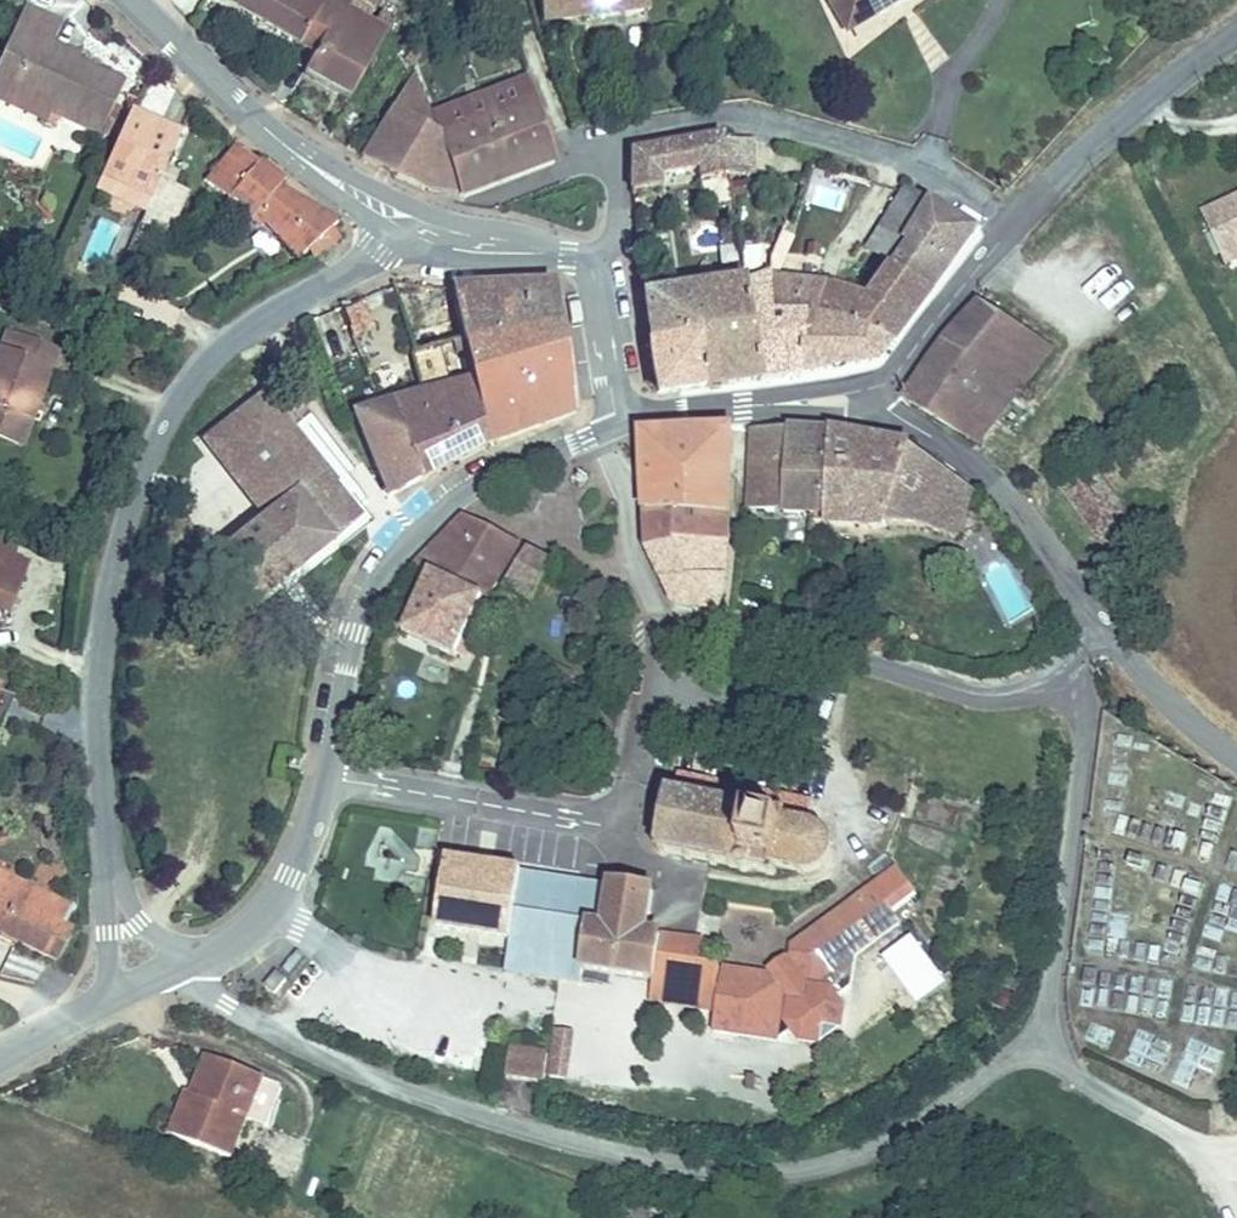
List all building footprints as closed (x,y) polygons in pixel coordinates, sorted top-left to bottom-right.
[(299,40),(315,14),(337,22),(349,0),(236,0),(299,40)] [(337,22),(354,31),(370,0),(349,0),(337,22)] [(649,8),(648,0),(549,0),(550,14),(649,8)] [(840,32),(896,0),(820,0),(840,32)] [(0,48),(0,78),(52,98),(48,110),(99,126),(116,75),(56,54),(57,46),(41,40),(47,17),(16,6),(0,48)] [(299,40),(296,46),(311,55),(305,67),(348,94),(386,26),(372,19),(362,36),(354,31),(337,22),(315,14),(299,40)] [(410,63),(362,154),(363,155),(436,186),(455,183),(433,124),(410,63)] [(0,78),(0,101),(45,117),(48,110),(52,98),(0,78)] [(480,106),(501,166),(549,146),(527,90),(526,88),(480,106)] [(433,124),(455,183),(501,166),(480,106),(433,124)] [(180,130),(125,107),(97,173),(151,197),(180,130)] [(731,209),(722,163),(718,145),(715,130),(625,149),(630,193),(667,187),(665,178),(695,173),(703,214),(731,209)] [(726,146),(726,133),(715,130),(718,145),(726,146)] [(753,166),(749,140),(726,133),(726,146),(718,145),(722,163),(753,166)] [(284,173),(234,141),(199,178),(251,225),(259,216),(299,253),(307,244),(312,248),(316,246),(338,230),(331,226),(337,219),(279,181),(284,173)] [(151,197),(97,173),(92,185),(146,208),(151,197)] [(896,229),(918,196),(898,181),(862,233),(889,250),(902,233),(896,229)] [(964,228),(918,196),(896,229),(902,233),(889,250),(883,260),(921,288),(964,228)] [(1213,212),(1232,256),(1236,254),(1236,202),(1213,212)] [(887,335),(921,288),(883,260),(860,294),(833,285),(822,315),(887,335)] [(770,271),(768,272),(771,297),(789,305),(798,368),(874,354),(886,337),(887,335),(822,315),(833,285),(832,285),(770,271)] [(771,297),(768,272),(745,274),(744,274),(756,375),(797,368),(798,368),(789,305),(771,297)] [(513,333),(503,281),(463,285),(435,285),(388,273),(410,348),(436,343),(460,339),(464,348),(513,333)] [(756,375),(744,274),(641,288),(646,332),(696,328),(699,356),(702,381),(755,375),(756,375)] [(550,275),(503,281),(513,333),(557,322),(550,275)] [(945,329),(944,330),(906,398),(983,448),(1053,341),(980,286),(945,329)] [(362,299),(336,309),(349,344),(375,334),(362,299)] [(557,322),(513,333),(464,348),(460,339),(436,343),(446,386),(469,381),(481,436),(569,407),(557,322)] [(19,330),(4,324),(0,335),(0,348),(13,351),(19,330)] [(696,328),(646,332),(644,333),(648,360),(699,356),(696,328)] [(19,330),(13,351),(0,348),(0,432),(25,440),(56,343),(19,330)] [(436,343),(410,348),(423,392),(446,386),(436,343)] [(371,349),(378,355),(383,350),(377,344),(371,349)] [(701,381),(702,381),(699,356),(648,360),(651,387),(701,381)] [(420,479),(481,436),(469,381),(446,386),(423,392),(389,402),(420,479)] [(350,518),(333,497),(323,486),(332,477),(261,389),(204,434),(268,512),(220,552),(257,599),(337,535),(334,533),(350,518)] [(389,402),(385,404),(357,411),(393,496),(420,479),(389,402)] [(644,534),(723,532),(734,423),(643,425),(644,534)] [(747,503),(785,507),(790,430),(752,429),(746,494),(747,503)] [(790,430),(785,507),(825,511),(836,434),(835,434),(790,430)] [(825,511),(824,518),(886,522),(886,520),(919,522),(955,538),(977,487),(962,476),(907,447),(836,434),(825,511)] [(1055,478),(1079,499),(1100,473),(1075,450),(1055,478)] [(1100,473),(1079,499),(1106,522),(1124,495),(1100,473)] [(323,486),(333,497),(342,489),(332,477),(323,486)] [(424,555),(434,565),(484,592),(511,542),(513,538),(463,511),(424,555)] [(13,556),(19,539),(0,532),(0,551),(13,556)] [(715,603),(723,532),(644,534),(678,597),(715,603)] [(530,600),(553,562),(526,543),(522,549),(501,584),(530,600)] [(0,551),(0,591),(13,556),(0,551)] [(1010,619),(1029,611),(1007,561),(989,568),(1010,619)] [(484,592),(434,565),(403,625),(452,650),(484,592)] [(872,627),(868,641),(890,648),(893,633),(872,627)] [(805,866),(814,869),(824,862),(828,864),(832,860),(828,856),(830,841),(836,838),(835,834),(829,834),(811,818),(814,796),(678,773),(672,789),(664,790),(665,795),(659,794),(659,796),(662,800),(663,805),(655,805),(654,810),(666,819),(666,826),(653,831),(651,835),(660,837),(658,843),(651,842),(650,847),(654,848),(655,852),(661,852),(661,855),(668,855),(670,849),(690,853),(689,858),(696,859),(697,854),(712,857),(711,862),(719,863),(721,858),(742,862),(742,867),(752,869),(754,864),(777,869),(780,862),(798,865),(798,870),(803,870),(805,866)] [(436,928),(509,941),(523,866),(450,853),(436,928)] [(589,875),(574,873),(566,910),(566,911),(556,962),(658,978),(711,986),(723,989),(721,1011),(718,1034),(782,1041),(799,1029),(806,1038),(828,1040),(848,1026),(852,1002),(842,989),(859,976),(862,948),(887,930),(859,893),(794,941),(794,953),(785,953),(773,963),(773,971),(726,965),(725,971),(716,970),(709,968),(710,962),(702,959),(682,956),(685,937),(646,931),(653,886),(589,875)] [(0,875),(0,929),(52,956),(65,930),(56,926),(65,908),(0,875)] [(876,880),(859,893),(887,930),(904,917),(876,880)] [(706,941),(685,937),(682,956),(702,959),(706,941)] [(287,976),(279,968),(264,980),(271,989),(287,976)] [(711,986),(658,978),(654,1001),(707,1009),(711,986)] [(711,986),(707,1009),(721,1011),(723,989),(711,986)] [(1191,1040),(1184,1059),(1216,1070),(1223,1051),(1191,1040)] [(544,1074),(547,1050),(511,1044),(508,1069),(544,1074)] [(190,1092),(202,1055),(191,1051),(178,1088),(190,1092)] [(273,1079),(202,1055),(190,1092),(178,1088),(163,1130),(223,1152),(237,1114),(258,1121),(273,1079)]
